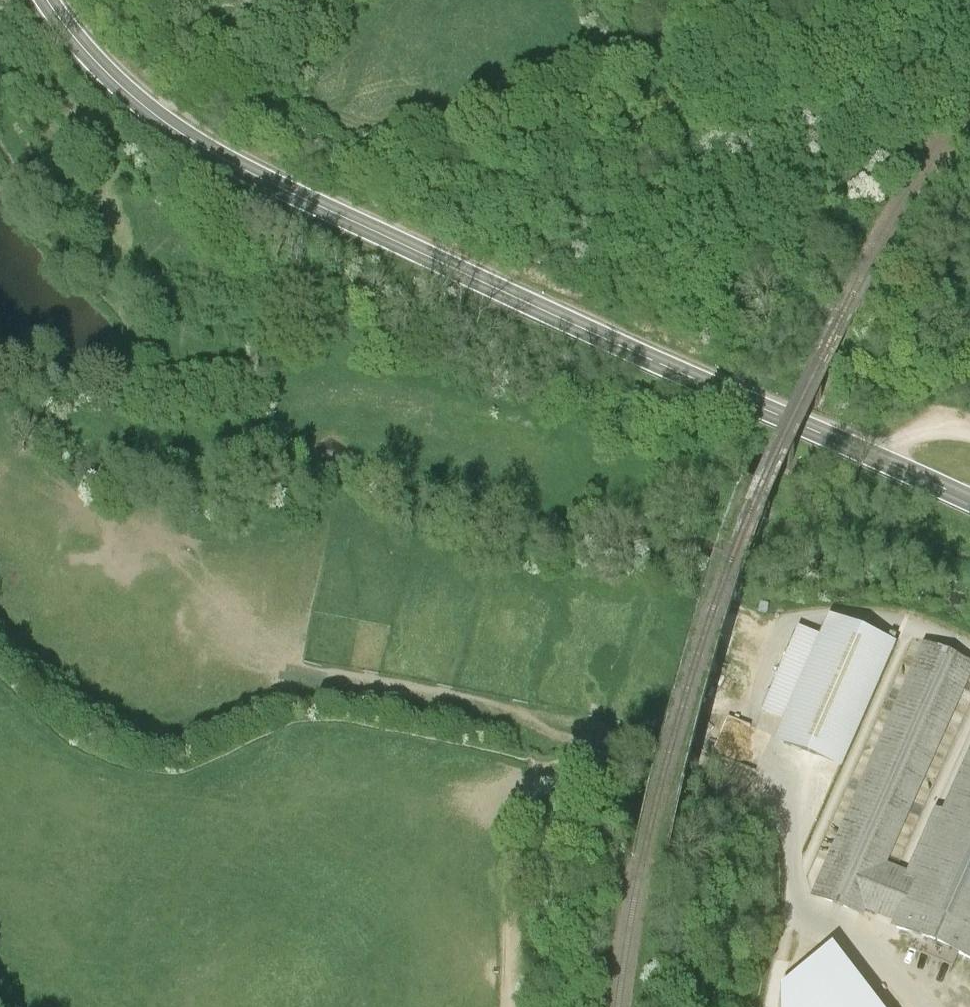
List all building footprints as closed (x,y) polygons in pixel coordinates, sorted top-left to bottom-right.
[(777,732),(840,762),(894,647),(830,617),(820,637),(799,627),(763,703),(785,714),(777,732)] [(906,876),(883,866),(969,672),(969,669),(922,648),(813,890),(862,912),(865,905),(898,920),(916,880),(906,876)] [(722,703),(709,740),(758,757),(771,721),(722,703)] [(944,817),(935,813),(906,876),(916,880),(898,920),(896,925),(969,958),(969,760),(944,817)]
